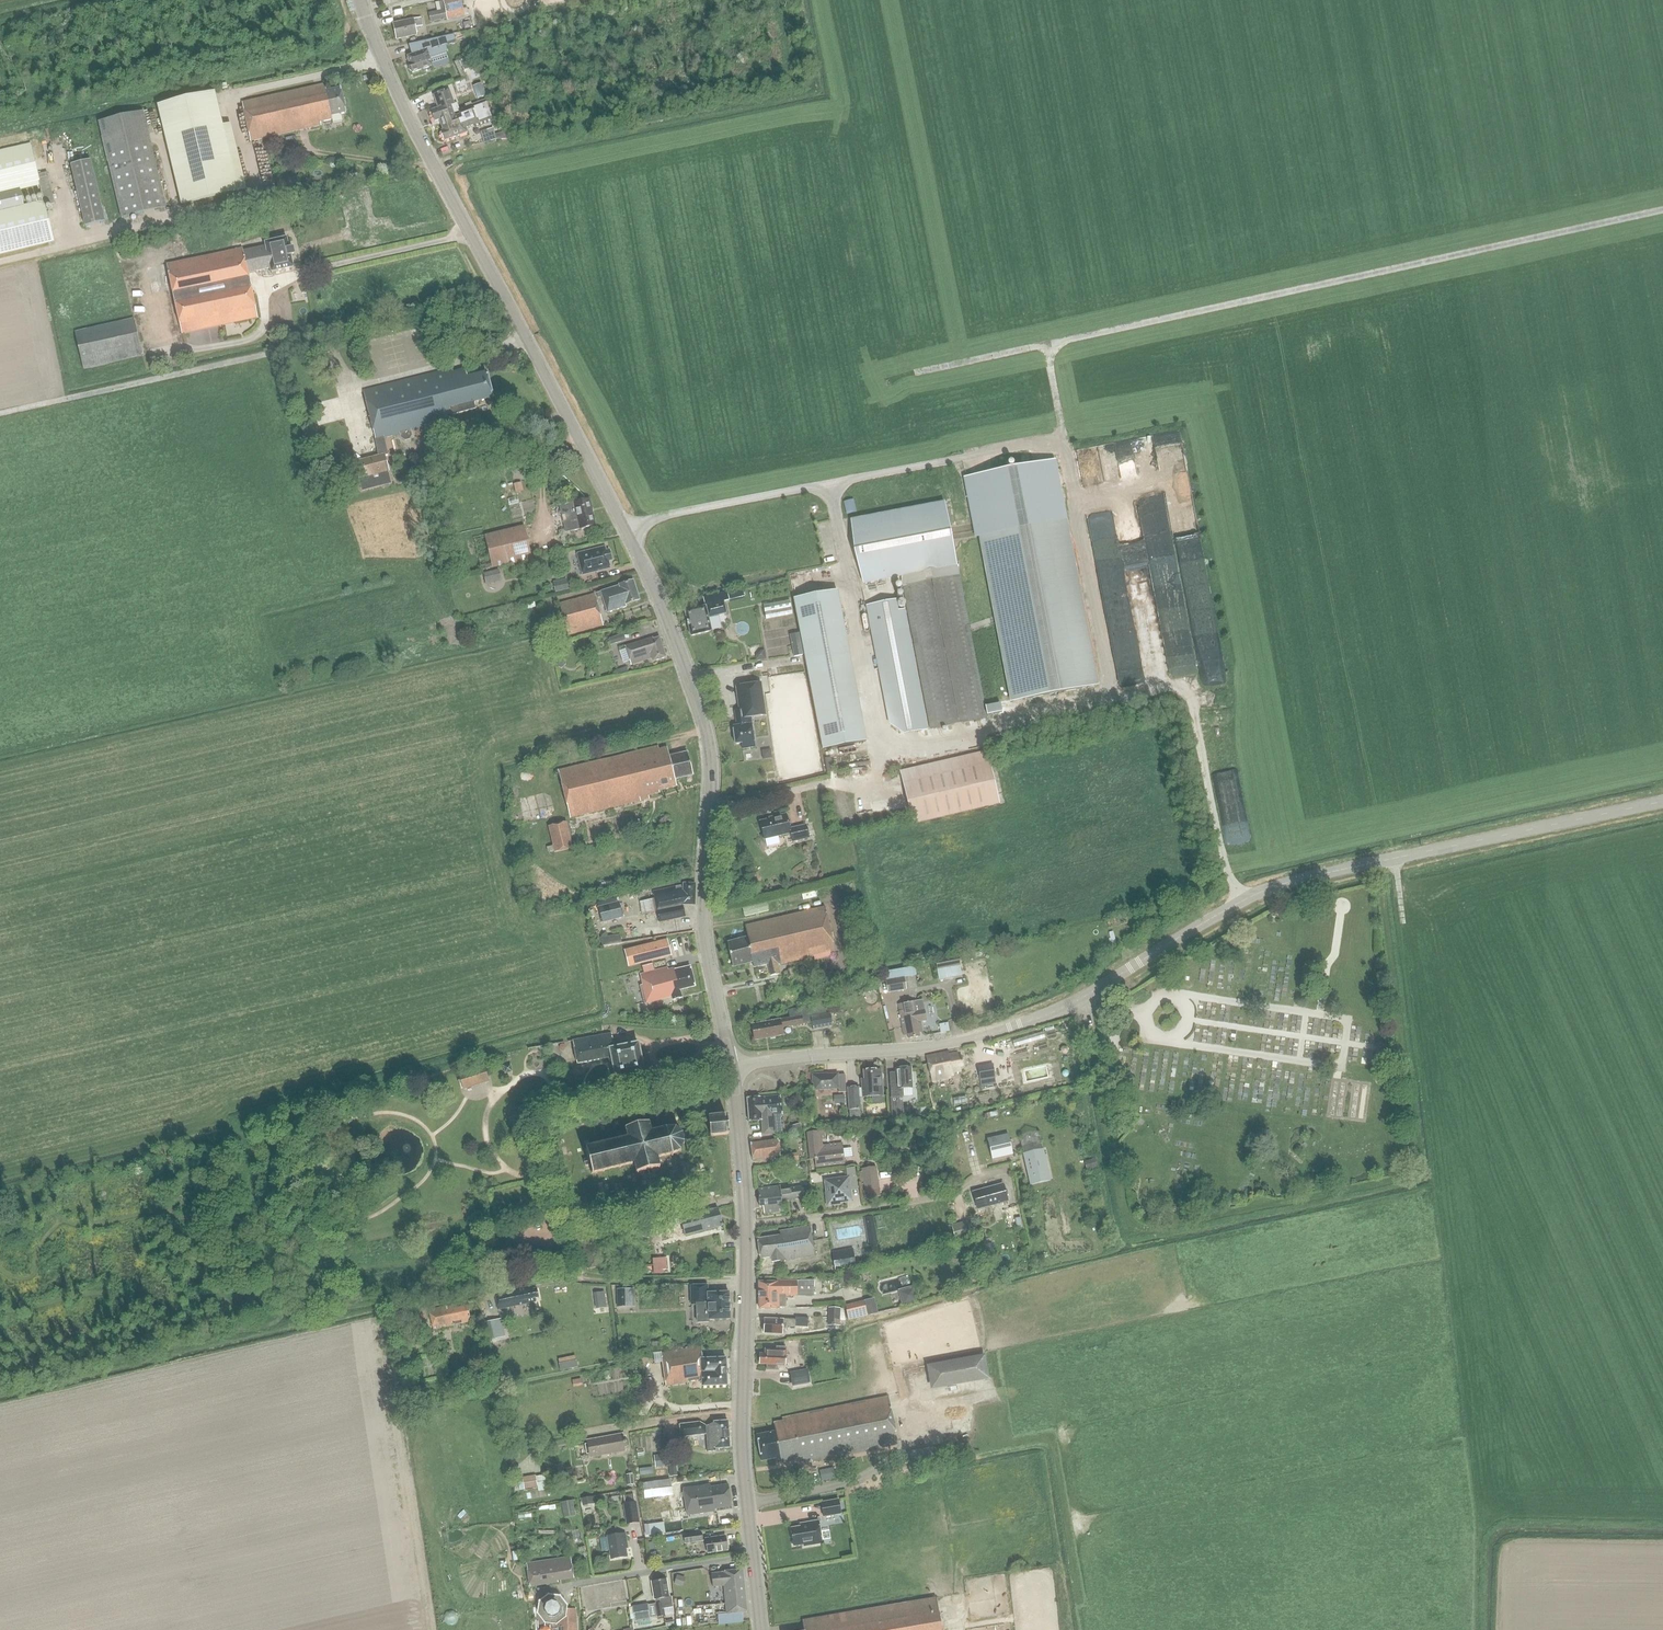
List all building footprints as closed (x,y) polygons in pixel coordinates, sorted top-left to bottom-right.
[(430,13),(432,21),(447,18),(447,20),(465,16),(462,0),(444,0),(443,0),(445,9),(438,11),(430,13)] [(421,18),(394,24),(397,39),(417,34),(416,27),(422,26),(421,18)] [(413,55),(408,57),(410,64),(413,73),(432,66),(430,58),(448,52),(444,43),(456,39),(454,33),(429,39),(416,42),(409,44),(413,55)] [(470,59),(464,62),(466,67),(467,69),(473,66),(470,59)] [(462,79),(466,77),(458,60),(454,62),(462,79)] [(483,82),(474,85),(476,91),(485,88),(483,82)] [(316,85),(243,101),(251,140),(322,125),(321,122),(333,119),(334,123),(343,121),(341,114),(347,113),(341,87),(327,90),(326,84),(316,86),(316,85)] [(456,117),(451,105),(455,104),(450,90),(435,95),(440,108),(432,111),(435,122),(440,120),(441,123),(456,117)] [(182,206),(238,192),(247,190),(231,125),(223,126),(215,93),(158,106),(182,206)] [(495,98),(493,99),(489,100),(493,110),(494,110),(495,112),(499,111),(497,106),(498,106),(495,98)] [(465,127),(492,118),(485,100),(459,110),(461,115),(456,117),(441,123),(444,131),(442,132),(445,141),(467,133),(465,127)] [(143,112),(97,123),(121,219),(167,208),(143,112)] [(493,128),(480,132),(483,143),(497,139),(493,128)] [(40,185),(39,182),(40,182),(39,180),(31,144),(0,151),(0,195),(40,185)] [(85,227),(106,223),(91,161),(71,166),(85,227)] [(53,242),(45,206),(55,204),(49,178),(39,180),(40,182),(39,182),(40,185),(43,200),(0,211),(0,255),(53,242)] [(294,248),(289,249),(287,237),(266,242),(266,245),(244,250),(243,246),(167,263),(182,332),(258,316),(248,272),(271,267),(272,271),(293,266),(291,256),(295,255),(294,248)] [(135,318),(75,332),(84,368),(143,354),(135,318)] [(457,367),(364,391),(377,439),(375,439),(379,456),(354,463),(362,492),(392,484),(385,456),(389,455),(385,438),(400,434),(401,437),(406,440),(411,438),(413,435),(412,431),(440,423),(441,427),(457,423),(454,414),(477,408),(475,401),(494,396),(488,372),(469,377),(467,368),(458,370),(457,367)] [(1052,461),(970,476),(981,536),(996,615),(997,623),(1012,701),(1095,686),(1063,520),(1058,494),(1052,461)] [(521,483),(514,484),(516,493),(523,491),(521,483)] [(589,499),(560,507),(566,533),(596,526),(589,499)] [(903,575),(955,565),(944,503),(851,521),(854,553),(863,583),(903,575)] [(525,526),(485,536),(492,568),(532,558),(525,526)] [(609,550),(605,551),(605,547),(582,553),(586,569),(609,563),(608,561),(612,560),(609,550)] [(1198,659),(1222,655),(1205,550),(1197,551),(1199,561),(1191,562),(1192,569),(1184,570),(1198,659)] [(895,600),(868,605),(890,724),(904,734),(927,730),(911,645),(916,644),(932,729),(984,719),(968,634),(967,625),(957,575),(955,565),(903,575),(914,634),(909,635),(904,607),(897,609),(895,600)] [(486,585),(501,582),(498,570),(483,574),(486,585)] [(1133,602),(1107,606),(1119,682),(1146,678),(1140,640),(1163,637),(1153,571),(1140,573),(1141,581),(1130,583),(1133,602)] [(553,583),(556,593),(569,590),(567,580),(553,583)] [(634,581),(601,592),(608,613),(626,606),(626,604),(640,600),(634,581)] [(823,750),(867,741),(838,590),(793,599),(823,750)] [(730,601),(730,602),(737,600),(735,591),(728,593),(730,601)] [(594,594),(559,604),(568,635),(603,625),(594,594)] [(765,603),(767,617),(793,614),(791,600),(765,603)] [(722,602),(683,611),(689,635),(710,630),(707,618),(725,613),(722,602)] [(612,644),(626,640),(624,632),(609,637),(612,644)] [(803,655),(799,633),(790,635),(794,657),(803,655)] [(660,638),(655,640),(654,637),(626,646),(632,664),(653,657),(653,660),(665,656),(660,638)] [(557,654),(565,657),(568,651),(560,648),(557,654)] [(618,670),(620,675),(629,672),(627,667),(618,670)] [(751,717),(766,715),(762,683),(735,686),(739,710),(734,711),(736,725),(733,726),(733,729),(735,745),(742,744),(743,749),(755,747),(751,717)] [(987,716),(1002,713),(1000,704),(986,707),(987,716)] [(688,752),(670,757),(667,747),(659,749),(659,746),(559,771),(571,818),(650,798),(650,795),(661,792),(660,789),(676,785),(675,779),(693,774),(688,752)] [(899,768),(903,782),(912,822),(998,801),(985,748),(899,768)] [(762,751),(763,760),(772,759),(771,750),(762,751)] [(831,758),(824,759),(827,773),(833,771),(831,758)] [(805,824),(789,828),(785,813),(773,816),(773,817),(759,821),(763,839),(789,833),(791,842),(808,838),(805,824)] [(567,822),(549,826),(556,852),(573,847),(567,822)] [(653,892),(655,898),(640,902),(643,914),(658,910),(660,922),(686,916),(684,904),(696,904),(696,883),(684,883),(684,885),(653,892)] [(599,907),(603,921),(623,916),(620,902),(599,907)] [(767,903),(743,909),(745,917),(769,911),(767,903)] [(726,942),(732,967),(753,962),(754,967),(767,964),(770,976),(779,974),(777,965),(814,956),(815,959),(830,956),(829,952),(834,951),(823,907),(743,926),(746,937),(726,942)] [(602,946),(622,943),(621,935),(601,938),(602,946)] [(668,939),(624,950),(629,967),(672,956),(668,939)] [(958,955),(935,960),(937,970),(960,966),(959,965),(958,955)] [(643,986),(641,986),(645,1004),(673,996),(674,1000),(682,998),(680,990),(696,986),(691,967),(676,971),(676,969),(670,971),(669,967),(640,974),(643,986)] [(789,977),(794,975),(792,968),(786,970),(789,977)] [(885,974),(887,993),(905,990),(903,972),(885,974)] [(709,1019),(705,998),(696,999),(701,1021),(709,1019)] [(788,1008),(790,1018),(800,1016),(802,1025),(812,1023),(810,1016),(827,1013),(825,1001),(788,1008)] [(920,1001),(897,1005),(904,1035),(907,1035),(908,1038),(919,1035),(918,1032),(921,1032),(919,1021),(924,1020),(920,1001)] [(827,1013),(810,1016),(812,1023),(813,1029),(832,1026),(830,1013),(827,1013)] [(802,1025),(800,1016),(790,1018),(751,1025),(753,1040),(782,1035),(781,1028),(802,1025)] [(949,1021),(941,1023),(942,1031),(951,1030),(949,1021)] [(639,1045),(616,1049),(613,1034),(574,1042),(578,1064),(609,1059),(609,1063),(612,1062),(616,1080),(644,1075),(639,1045)] [(960,1056),(956,1057),(956,1052),(948,1054),(948,1052),(925,1057),(930,1080),(952,1076),(951,1071),(959,1069),(959,1065),(962,1064),(960,1056)] [(979,1081),(995,1078),(992,1064),(977,1066),(979,1081)] [(512,1065),(504,1066),(505,1074),(513,1073),(512,1065)] [(463,1089),(489,1081),(484,1066),(459,1074),(463,1089)] [(895,1083),(889,1083),(890,1097),(902,1096),(902,1089),(911,1088),(910,1067),(906,1068),(904,1066),(900,1066),(899,1068),(894,1068),(895,1073),(895,1083)] [(858,1087),(847,1088),(848,1109),(859,1109),(858,1097),(870,1096),(871,1103),(881,1102),(880,1096),(882,1095),(881,1080),(882,1077),(882,1075),(880,1073),(880,1069),(862,1070),(864,1086),(861,1087),(861,1089),(858,1089),(858,1087)] [(819,1074),(811,1074),(811,1082),(813,1082),(813,1090),(837,1088),(837,1092),(845,1092),(844,1074),(837,1075),(836,1074),(819,1075),(819,1074)] [(1355,1082),(1355,1114),(1367,1114),(1367,1082),(1355,1082)] [(843,1094),(832,1095),(833,1104),(844,1103),(843,1094)] [(782,1132),(781,1116),(781,1114),(782,1114),(780,1095),(747,1098),(749,1122),(762,1121),(762,1134),(782,1132)] [(903,1104),(891,1105),(892,1117),(904,1117),(903,1104)] [(1115,1108),(1113,1115),(1131,1118),(1132,1111),(1115,1108)] [(850,1121),(860,1120),(859,1109),(849,1110),(850,1121)] [(727,1116),(709,1118),(711,1136),(729,1134),(727,1116)] [(681,1135),(675,1130),(665,1130),(650,1134),(648,1124),(641,1126),(639,1119),(631,1121),(633,1127),(626,1129),(629,1139),(586,1150),(588,1159),(584,1160),(585,1166),(589,1165),(592,1175),(635,1163),(637,1173),(645,1171),(646,1176),(653,1175),(651,1169),(658,1167),(657,1159),(672,1155),(678,1152),(683,1143),(681,1135)] [(790,1127),(791,1132),(802,1129),(801,1124),(790,1127)] [(810,1158),(814,1158),(814,1163),(818,1163),(818,1165),(842,1163),(840,1142),(822,1144),(821,1139),(825,1138),(824,1129),(807,1130),(810,1158)] [(1008,1134),(987,1139),(988,1139),(993,1159),(992,1159),(992,1160),(1013,1155),(1013,1154),(1012,1155),(1007,1134),(1008,1134)] [(777,1141),(750,1144),(751,1160),(778,1157),(777,1141)] [(1023,1154),(1030,1186),(1030,1185),(1030,1183),(1050,1178),(1051,1181),(1044,1149),(1043,1149),(1043,1150),(1023,1154)] [(781,1154),(783,1162),(799,1159),(797,1152),(781,1154)] [(1096,1159),(1088,1161),(1090,1169),(1098,1166),(1096,1159)] [(825,1192),(827,1205),(827,1206),(840,1204),(840,1203),(852,1201),(850,1184),(857,1183),(855,1166),(846,1168),(848,1176),(824,1179),(826,1192),(825,1192)] [(878,1189),(875,1166),(861,1168),(862,1175),(859,1176),(860,1181),(863,1181),(865,1190),(878,1189)] [(1001,1185),(972,1193),(976,1209),(1006,1201),(1001,1185)] [(778,1186),(756,1189),(758,1207),(762,1207),(763,1214),(781,1211),(780,1201),(807,1197),(806,1186),(779,1190),(778,1186)] [(868,1199),(880,1197),(879,1189),(867,1190),(868,1199)] [(718,1209),(680,1219),(685,1236),(723,1226),(718,1209)] [(869,1245),(877,1244),(873,1217),(865,1218),(869,1245)] [(966,1221),(950,1225),(954,1239),(970,1235),(966,1221)] [(758,1238),(758,1240),(761,1259),(771,1257),(772,1262),(791,1259),(815,1255),(810,1226),(780,1231),(781,1234),(758,1238)] [(596,1239),(581,1243),(587,1270),(603,1266),(596,1239)] [(968,1248),(961,1253),(967,1261),(973,1256),(968,1248)] [(836,1271),(856,1267),(853,1249),(832,1252),(836,1271)] [(654,1270),(667,1269),(666,1257),(653,1259),(654,1270)] [(801,1281),(779,1281),(779,1282),(759,1282),(759,1309),(779,1308),(779,1307),(784,1307),(784,1300),(779,1300),(779,1296),(798,1296),(798,1297),(813,1297),(813,1281),(801,1281)] [(730,1291),(709,1292),(709,1284),(692,1284),(693,1305),(696,1305),(697,1322),(710,1322),(710,1317),(731,1317),(730,1291)] [(536,1288),(533,1289),(533,1286),(514,1290),(514,1294),(509,1295),(495,1298),(498,1309),(517,1305),(529,1303),(536,1301),(535,1297),(538,1297),(536,1288)] [(901,1292),(904,1304),(916,1301),(913,1288),(901,1292)] [(627,1289),(617,1290),(618,1307),(628,1307),(627,1289)] [(607,1297),(597,1298),(598,1309),(608,1308),(607,1297)] [(845,1306),(849,1320),(868,1315),(864,1301),(845,1306)] [(468,1305),(457,1308),(455,1305),(431,1310),(435,1329),(470,1321),(469,1318),(471,1317),(468,1305)] [(840,1325),(840,1308),(828,1308),(828,1325),(840,1325)] [(408,1320),(406,1310),(393,1313),(396,1323),(408,1320)] [(787,1328),(787,1327),(795,1327),(806,1327),(806,1316),(795,1316),(795,1320),(764,1319),(763,1333),(782,1334),(782,1328),(787,1328)] [(503,1330),(497,1332),(494,1320),(485,1322),(489,1338),(505,1334),(503,1330)] [(417,1349),(423,1348),(420,1335),(407,1337),(408,1344),(416,1342),(417,1349)] [(726,1358),(703,1358),(701,1346),(662,1352),(667,1385),(703,1379),(703,1385),(727,1385),(726,1358)] [(760,1355),(759,1365),(767,1366),(767,1370),(778,1370),(778,1367),(785,1367),(786,1348),(777,1348),(777,1351),(765,1350),(764,1355),(760,1355)] [(927,1363),(931,1388),(990,1378),(986,1353),(927,1363)] [(576,1361),(559,1364),(561,1371),(577,1367),(576,1361)] [(790,1373),(793,1387),(810,1384),(807,1369),(790,1373)] [(581,1379),(572,1380),(574,1387),(583,1386),(581,1379)] [(812,1462),(898,1444),(888,1396),(782,1418),(783,1421),(774,1423),(776,1432),(757,1436),(762,1461),(780,1457),(781,1463),(800,1459),(801,1462),(812,1459),(812,1462)] [(716,1449),(731,1447),(728,1421),(714,1422),(714,1423),(706,1427),(700,1423),(680,1424),(681,1436),(706,1434),(708,1451),(716,1451),(716,1449)] [(624,1437),(621,1437),(620,1435),(587,1440),(588,1444),(584,1444),(586,1453),(592,1452),(592,1455),(624,1450),(623,1446),(626,1446),(624,1437)] [(655,1456),(656,1468),(669,1466),(667,1454),(655,1456)] [(676,1465),(669,1466),(670,1477),(678,1476),(676,1465)] [(819,1470),(822,1481),(836,1478),(833,1468),(819,1470)] [(547,1477),(536,1479),(536,1477),(522,1479),(523,1483),(518,1484),(519,1490),(538,1487),(539,1491),(543,1491),(547,1491),(546,1485),(548,1485),(547,1477)] [(644,1485),(646,1499),(673,1494),(670,1480),(644,1485)] [(705,1485),(683,1488),(686,1512),(714,1508),(714,1506),(731,1504),(728,1484),(711,1486),(705,1485)] [(624,1496),(625,1504),(635,1502),(634,1494),(624,1496)] [(594,1496),(582,1498),(583,1506),(595,1504),(594,1496)] [(824,1517),(841,1514),(839,1500),(822,1503),(824,1517)] [(576,1516),(573,1501),(562,1503),(564,1518),(576,1516)] [(627,1525),(640,1522),(637,1502),(635,1502),(625,1504),(623,1504),(627,1525)] [(465,1522),(469,1517),(462,1511),(458,1515),(465,1522)] [(823,1543),(819,1521),(807,1523),(807,1524),(801,1525),(802,1527),(791,1528),(794,1546),(804,1544),(805,1546),(823,1543)] [(685,1544),(703,1541),(702,1533),(684,1535),(685,1544)] [(627,1557),(626,1548),(628,1548),(625,1534),(608,1537),(611,1559),(627,1557)] [(708,1552),(727,1550),(725,1535),(706,1538),(708,1552)] [(570,1556),(526,1564),(529,1586),(558,1581),(557,1579),(573,1577),(570,1556)] [(716,1615),(717,1625),(742,1623),(742,1619),(741,1613),(747,1612),(743,1568),(724,1570),(724,1572),(712,1573),(713,1587),(724,1586),(726,1614),(716,1615)] [(683,1586),(685,1578),(677,1575),(674,1583),(683,1586)] [(665,1579),(651,1582),(654,1599),(655,1598),(655,1603),(654,1603),(656,1616),(664,1614),(663,1606),(672,1605),(670,1596),(668,1596),(665,1579)] [(560,1603),(554,1598),(547,1599),(543,1606),(543,1614),(548,1619),(555,1618),(558,1615),(559,1627),(561,1627),(561,1629),(576,1629),(575,1607),(561,1608),(560,1603)] [(936,1598),(803,1620),(805,1629),(941,1629),(936,1598)] [(648,1605),(633,1607),(635,1620),(650,1617),(648,1605)]
